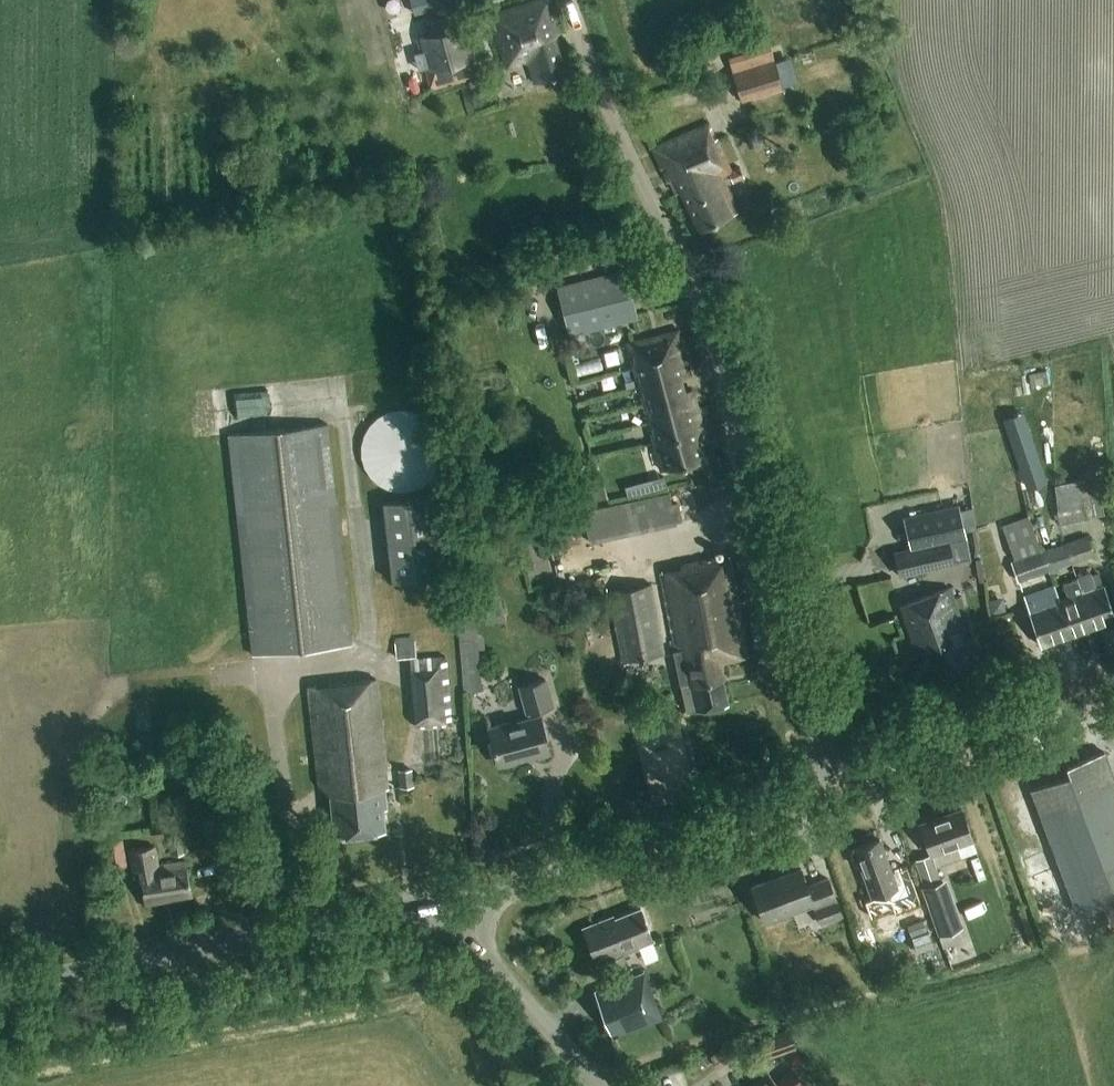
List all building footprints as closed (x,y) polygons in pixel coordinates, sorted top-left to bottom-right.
[(393,20),(468,2),(468,0),(389,0),(393,20)] [(564,74),(552,35),(559,33),(549,0),(538,0),(490,15),(506,66),(523,61),(530,84),(564,74)] [(474,59),(465,25),(418,38),(433,91),(474,78),(469,60),(474,59)] [(772,60),(731,72),(739,102),(781,90),(772,60)] [(479,97),(494,93),(491,82),(476,85),(479,97)] [(730,172),(708,123),(651,148),(666,183),(673,180),(696,232),(737,213),(721,178),(728,175),(732,183),(743,178),(739,168),(730,172)] [(574,284),(557,288),(569,335),(586,331),(603,327),(620,323),(638,318),(626,271),(609,275),(591,279),(574,284)] [(678,331),(626,345),(632,366),(637,387),(643,408),(648,429),(652,442),(654,442),(656,449),(661,471),(701,460),(697,443),(706,441),(705,436),(702,426),(701,422),(699,415),(694,394),(693,391),(684,393),(680,378),(689,376),(688,373),(685,360),(682,360),(680,353),(678,349),(682,348),(678,331)] [(370,423),(361,439),(359,457),(366,474),(379,486),(396,492),(414,490),(429,480),(439,464),(441,446),(434,429),(421,416),(404,411),(386,413),(370,423)] [(1042,464),(1028,423),(1008,430),(1022,471),(1042,464)] [(252,655),(351,644),(327,424),(228,435),(252,655)] [(609,471),(589,473),(593,499),(613,496),(609,471)] [(1087,519),(1087,518),(1082,481),(1055,486),(1056,488),(1057,506),(1060,525),(1087,519)] [(392,581),(454,575),(445,495),(383,502),(392,581)] [(675,525),(670,496),(582,513),(588,542),(675,525)] [(964,538),(958,506),(904,518),(911,548),(894,551),(899,577),(952,566),(970,563),(964,538)] [(1049,570),(1042,552),(1041,553),(1027,516),(999,527),(1012,563),(1018,581),(1049,570)] [(1065,544),(1071,562),(1093,554),(1087,536),(1065,544)] [(1057,567),(1071,562),(1065,544),(1042,552),(1049,570),(1050,573),(1059,570),(1057,567)] [(718,663),(748,656),(730,556),(681,565),(681,569),(660,573),(675,652),(673,652),(686,712),(727,703),(718,663)] [(1094,628),(1113,620),(1113,615),(1099,574),(1091,577),(1090,574),(1077,579),(1081,592),(1094,628)] [(1072,635),(1094,628),(1081,592),(1077,579),(1062,584),(1067,597),(1059,600),(1072,635)] [(622,663),(664,654),(652,585),(610,592),(622,663)] [(1072,635),(1059,600),(1054,586),(1024,597),(1029,611),(1028,611),(1041,646),(1072,635)] [(966,634),(950,588),(898,606),(915,653),(937,645),(946,671),(970,662),(967,655),(972,653),(965,634),(966,634)] [(416,657),(415,644),(415,642),(395,644),(396,659),(416,657)] [(410,659),(415,731),(452,726),(447,656),(410,659)] [(385,789),(388,788),(376,679),(308,687),(319,785),(330,794),(335,836),(385,830),(383,809),(387,808),(385,789)] [(529,754),(529,757),(550,752),(540,715),(539,716),(537,709),(552,705),(545,680),(520,687),(528,719),(514,722),(514,721),(488,728),(498,765),(520,759),(520,757),(529,754)] [(1113,779),(1104,753),(1066,767),(1069,776),(1030,790),(1077,914),(1103,905),(1111,925),(1113,923),(1113,780),(1113,779)] [(413,786),(411,769),(398,770),(399,788),(413,786)] [(961,856),(976,851),(962,811),(920,826),(930,854),(956,845),(961,856)] [(171,856),(184,854),(182,840),(169,842),(171,856)] [(888,902),(896,899),(900,898),(897,889),(879,841),(854,850),(850,854),(855,867),(861,868),(872,898),(885,893),(888,902)] [(186,861),(164,865),(164,864),(158,865),(155,846),(131,850),(134,870),(140,869),(146,902),(192,894),(186,861)] [(820,924),(841,917),(828,879),(808,887),(801,869),(752,887),(764,922),(814,904),(820,924)] [(924,888),(923,889),(940,936),(959,929),(963,927),(946,880),(939,883),(924,888)] [(641,909),(603,924),(602,921),(583,929),(597,965),(638,949),(638,948),(653,942),(641,909)] [(645,972),(593,992),(612,1039),(662,1019),(645,972)] [(755,1061),(794,1048),(788,1030),(749,1043),(755,1061)] [(722,1049),(710,1057),(718,1069),(730,1061),(722,1049)] [(791,1070),(775,1083),(767,1074),(753,1085),(805,1085),(791,1070)]
